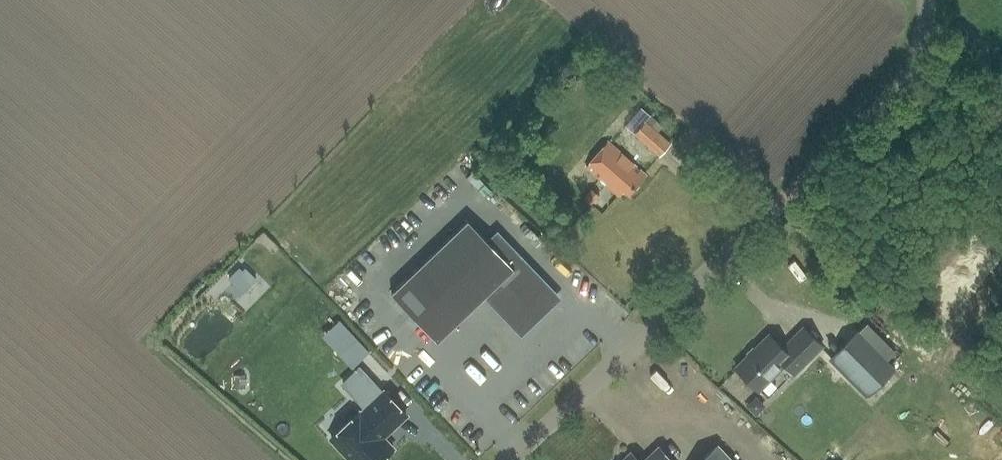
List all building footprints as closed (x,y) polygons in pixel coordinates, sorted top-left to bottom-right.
[(626,127),(658,157),(671,144),(646,121),(650,117),(642,110),(626,127)] [(631,189),(646,172),(609,139),(587,164),(619,192),(625,184),(631,189)] [(469,220),(392,293),(438,342),(485,297),(522,337),(563,298),(498,230),(487,240),(469,220)] [(246,270),(233,283),(244,293),(256,280),(246,270)] [(369,353),(341,322),(329,333),(358,363),(369,353)] [(768,334),(734,368),(757,391),(784,364),(793,374),(821,346),(803,327),(782,348),(768,334)] [(894,371),(857,332),(830,358),(866,397),(894,371)] [(333,446),(346,459),(392,459),(395,456),(419,434),(408,422),(364,376),(346,393),(367,417),(362,422),(361,420),(333,446)] [(716,445),(700,459),(731,459),(716,445)] [(658,446),(643,459),(671,459),(658,446)] [(630,452),(621,459),(637,459),(630,452)]
